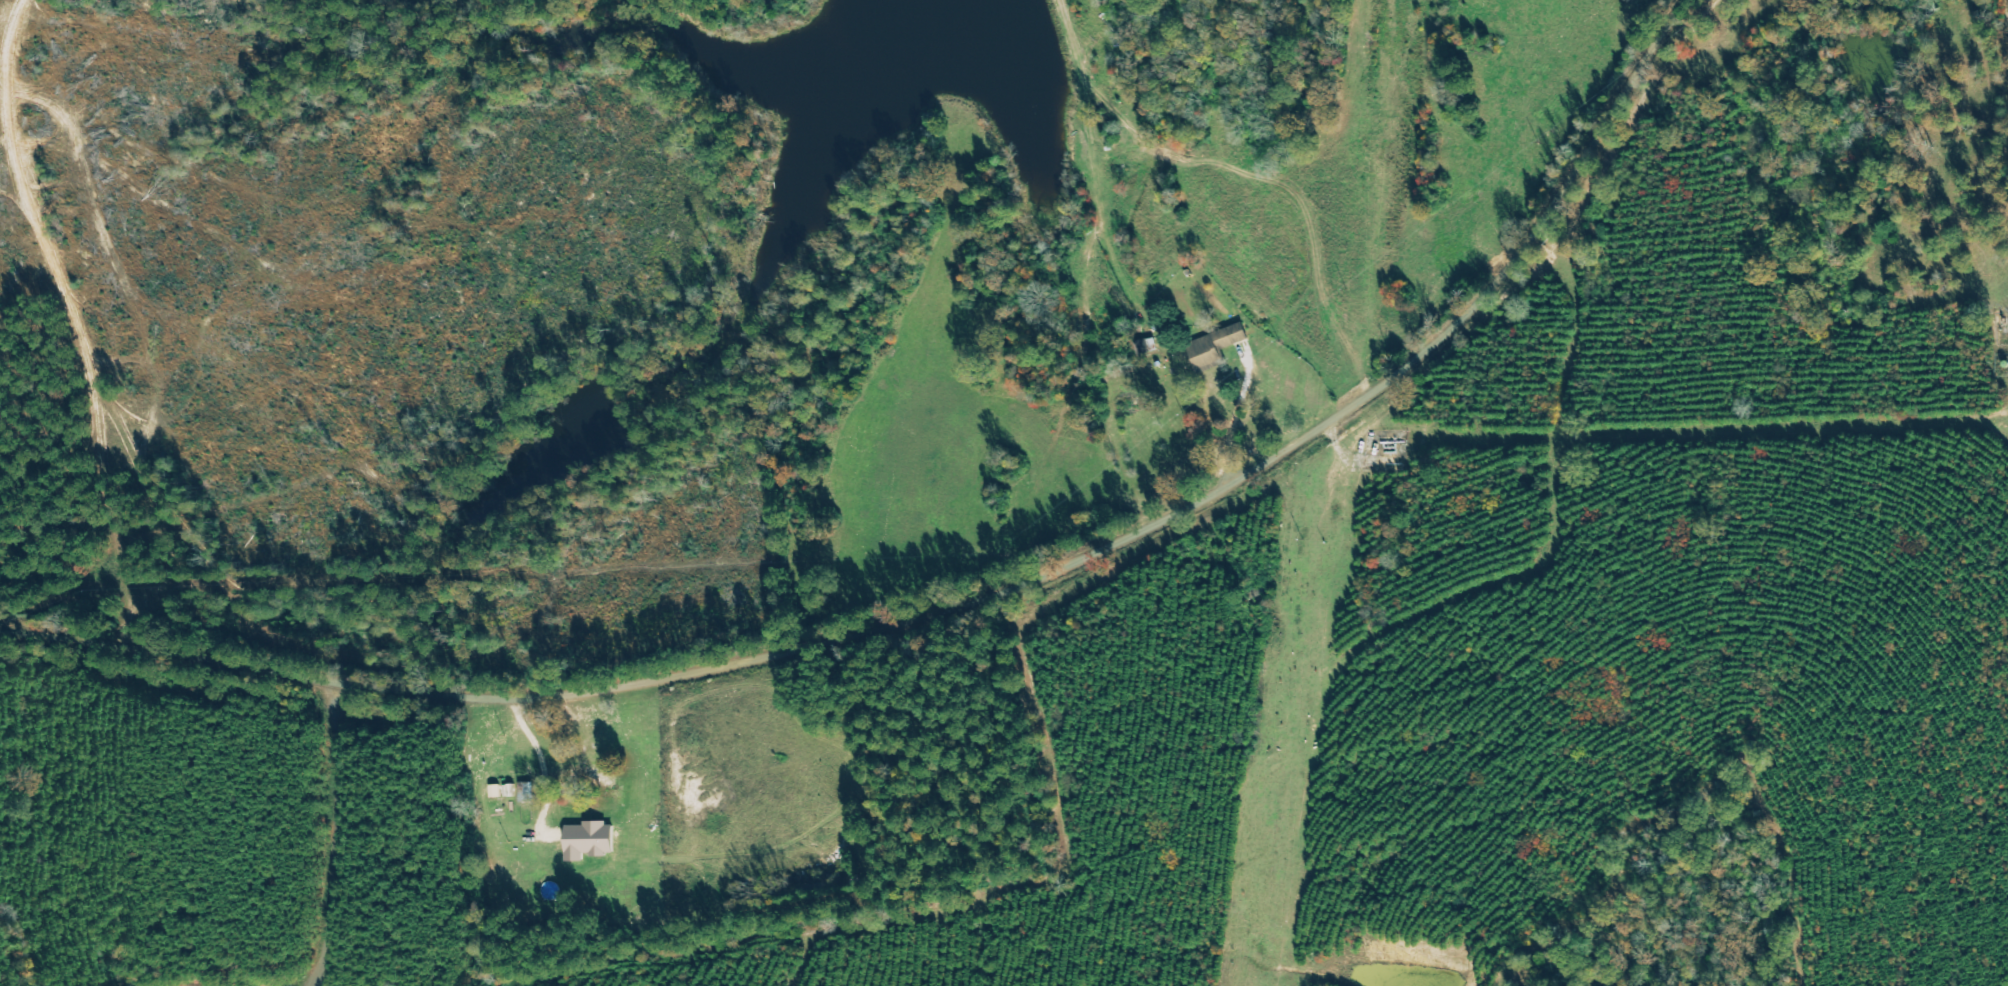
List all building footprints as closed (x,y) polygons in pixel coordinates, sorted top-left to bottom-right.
[(1187,341),(1196,369),(1224,360),(1220,349),(1249,339),(1244,323),(1187,341)] [(489,798),(500,797),(499,784),(489,785),(489,798)] [(566,861),(584,861),(584,855),(614,855),(613,821),(583,822),(584,825),(565,825),(566,861)]
